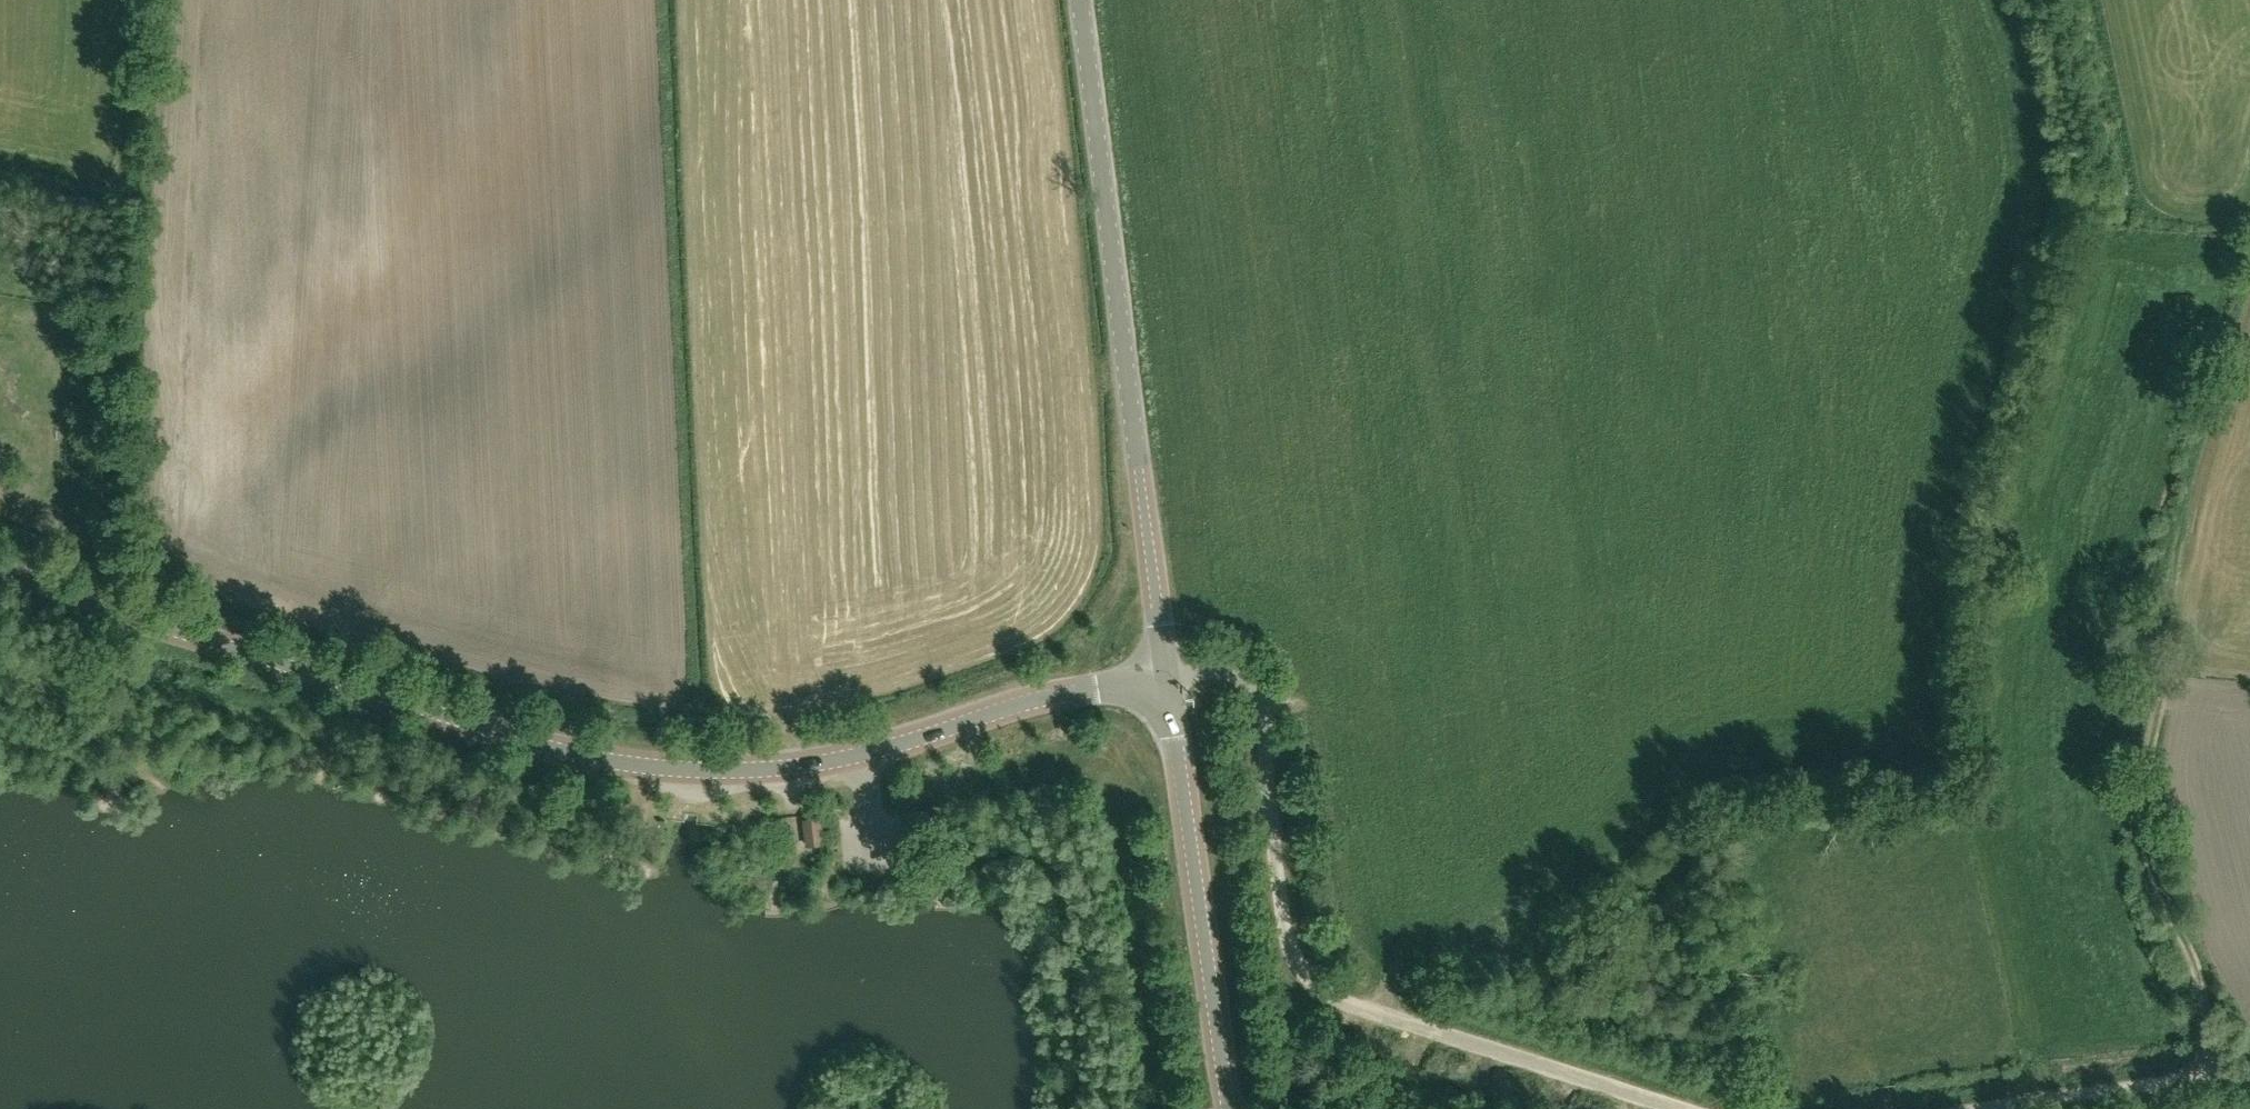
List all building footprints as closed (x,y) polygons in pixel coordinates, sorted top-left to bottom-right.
[(806,816),(805,843),(824,844),(825,816),(806,816)]
